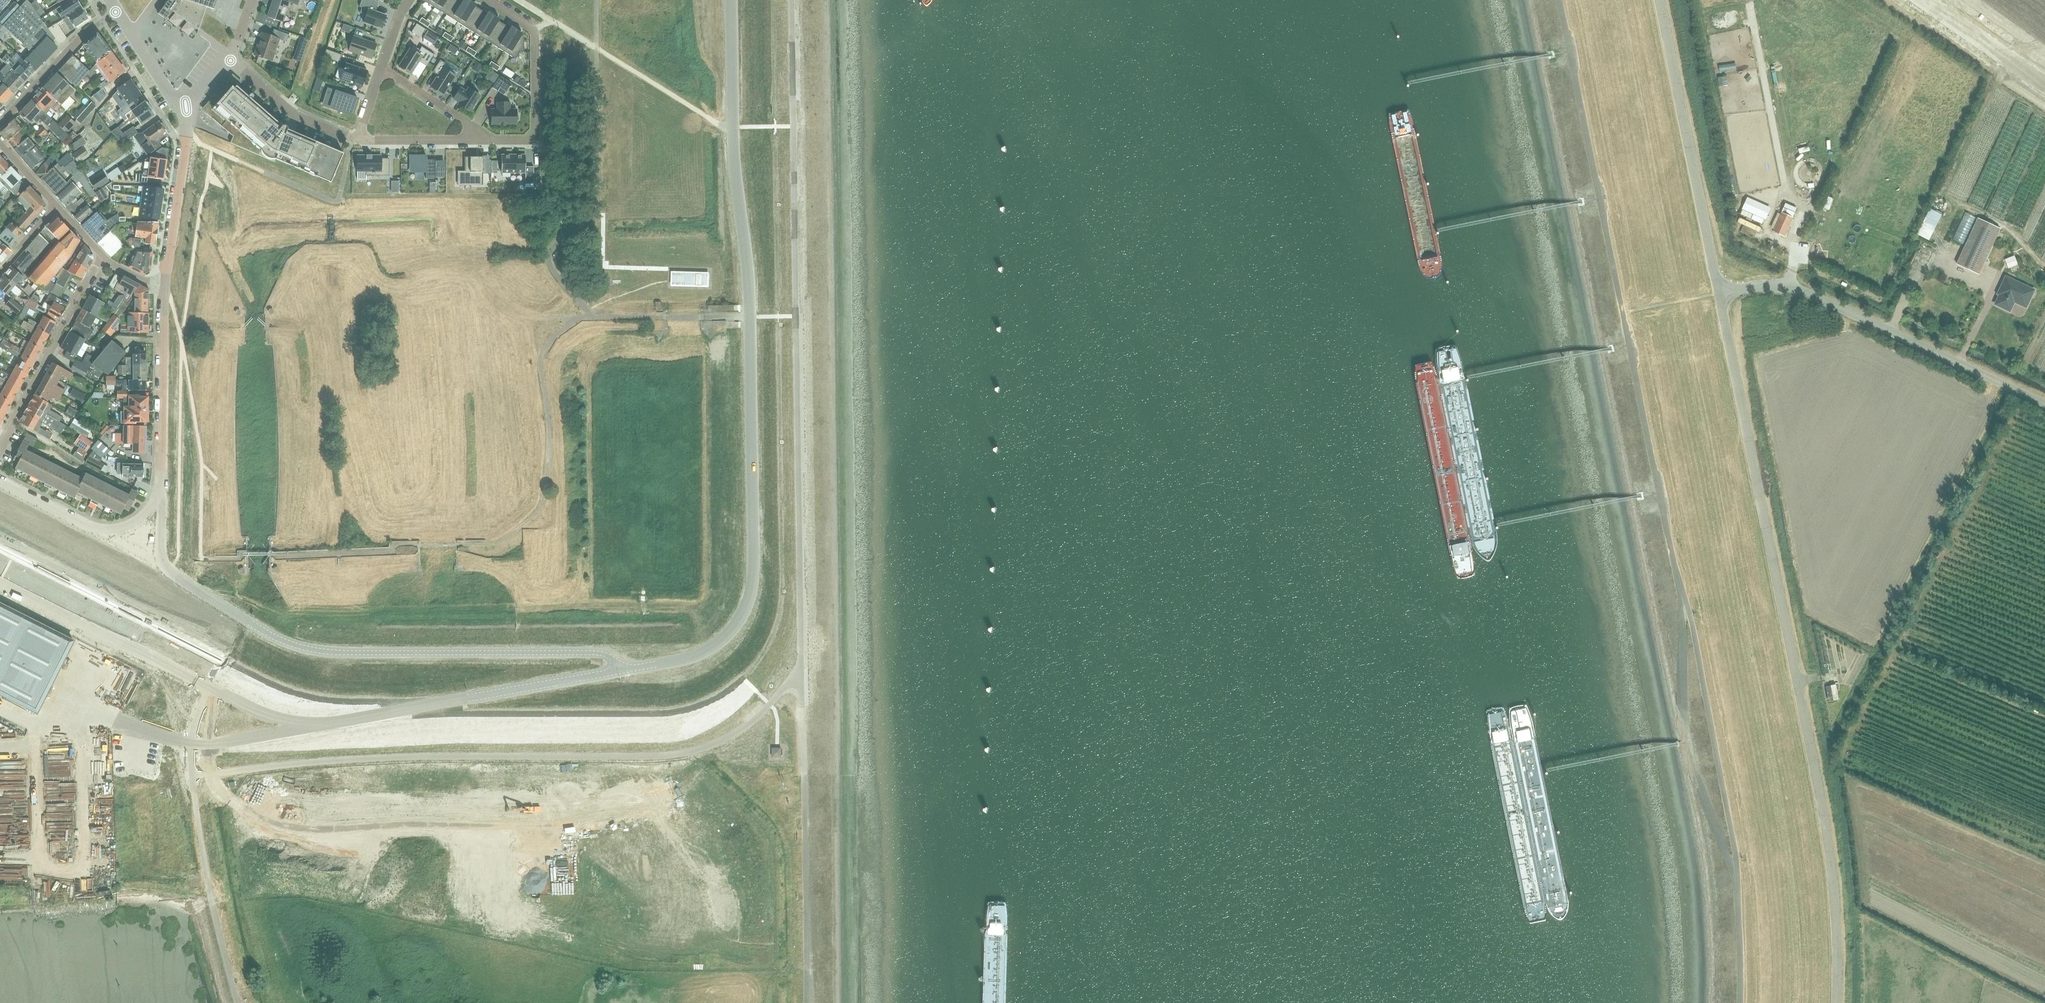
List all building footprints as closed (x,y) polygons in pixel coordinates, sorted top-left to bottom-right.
[(3,9),(8,3),(5,0),(0,0),(0,12),(3,9)] [(3,25),(10,32),(23,44),(33,53),(25,62),(35,71),(57,47),(52,42),(55,39),(48,29),(41,19),(34,8),(31,4),(28,0),(26,0),(21,6),(3,25)] [(56,23),(67,17),(81,7),(77,0),(70,0),(52,12),(51,11),(49,13),(49,14),(41,19),(48,29),(56,23)] [(44,1),(43,2),(47,9),(58,3),(64,0),(43,0),(44,1)] [(158,14),(167,20),(174,9),(199,27),(206,6),(214,9),(217,0),(169,0),(158,14)] [(286,1),(283,0),(273,0),(267,17),(282,22),(289,2),(298,5),(300,0),(286,0),(286,1)] [(359,7),(362,7),(360,13),(366,15),(364,23),(382,28),(387,15),(376,12),(375,11),(378,2),(374,0),(362,0),(359,7)] [(434,7),(446,15),(455,0),(439,0),(434,7)] [(446,15),(458,22),(471,1),(470,0),(455,0),(446,15)] [(21,6),(15,1),(0,18),(0,22),(3,25),(21,6)] [(471,1),(458,22),(469,29),(481,10),(476,6),(477,4),(471,1)] [(88,19),(81,7),(67,17),(74,28),(88,19)] [(481,10),(469,29),(481,37),(494,15),(488,12),(487,14),(481,10)] [(339,13),(336,21),(344,24),(345,24),(348,16),(339,13)] [(492,44),(504,24),(499,21),(500,19),(494,15),(481,37),(492,44)] [(48,29),(55,39),(58,42),(61,44),(66,38),(56,23),(48,29)] [(192,23),(182,25),(185,34),(195,32),(192,23)] [(350,33),(352,27),(345,24),(344,24),(342,31),(350,33)] [(411,32),(420,38),(426,29),(417,24),(411,32)] [(510,28),(504,24),(492,44),(504,51),(517,30),(511,26),(510,28)] [(3,25),(0,28),(0,38),(2,40),(10,32),(3,25)] [(254,55),(272,61),(279,40),(286,42),(289,35),(274,29),(271,36),(263,33),(259,45),(257,45),(254,55)] [(517,30),(504,51),(516,58),(520,52),(524,52),(524,37),(522,36),(523,34),(517,30)] [(83,45),(96,63),(110,52),(111,52),(98,34),(83,45)] [(300,36),(296,48),(304,50),(308,39),(300,36)] [(371,59),(377,44),(354,36),(349,51),(371,59)] [(458,46),(463,50),(467,44),(462,41),(458,46)] [(454,54),(457,49),(450,44),(446,49),(454,54)] [(213,62),(219,52),(211,47),(205,57),(213,62)] [(399,66),(411,74),(419,62),(427,66),(434,54),(422,47),(418,53),(410,48),(399,66)] [(341,55),(327,50),(324,56),(339,61),(341,55)] [(117,62),(110,52),(96,63),(95,65),(90,71),(88,74),(90,77),(95,73),(94,71),(98,68),(102,74),(117,62)] [(2,60),(13,71),(25,82),(35,71),(25,62),(22,59),(17,64),(7,55),(2,60)] [(77,87),(88,74),(90,71),(74,56),(60,71),(77,87)] [(433,72),(438,75),(431,87),(444,95),(456,76),(443,68),(445,63),(440,60),(433,72)] [(125,72),(117,62),(102,74),(107,80),(98,86),(101,89),(93,96),(100,103),(108,94),(103,88),(109,84),(125,72)] [(478,72),(483,66),(477,62),(472,69),(478,72)] [(362,87),(367,71),(346,63),(341,80),(362,87)] [(13,94),(25,82),(13,71),(7,78),(0,72),(0,81),(4,84),(13,94)] [(511,79),(518,83),(523,75),(516,71),(511,79)] [(54,98),(57,100),(57,101),(62,105),(76,90),(58,74),(43,88),(54,98)] [(500,76),(492,88),(497,91),(504,95),(512,84),(505,79),(500,76)] [(282,126),(237,87),(239,84),(231,77),(221,88),(222,90),(224,91),(206,112),(213,118),(233,136),(230,143),(275,162),(276,159),(331,183),(343,153),(287,129),(287,127),(285,126),(282,126)] [(317,79),(313,90),(319,92),(322,81),(317,79)] [(126,120),(128,119),(125,115),(141,104),(137,98),(141,95),(138,89),(137,90),(130,80),(118,89),(128,104),(118,111),(125,121),(126,120)] [(525,88),(527,84),(521,80),(518,84),(525,88)] [(0,88),(0,104),(2,106),(13,94),(4,84),(0,88)] [(43,88),(32,100),(46,113),(52,107),(57,101),(57,100),(54,98),(43,88)] [(462,107),(470,112),(480,96),(468,88),(466,91),(461,88),(454,99),(463,105),(462,107)] [(523,98),(526,92),(520,88),(517,94),(523,98)] [(328,89),(325,98),(333,100),(330,108),(331,108),(353,115),(358,98),(337,91),(328,89)] [(69,135),(66,132),(59,125),(46,113),(32,100),(20,114),(29,122),(33,119),(37,122),(40,119),(64,142),(69,135)] [(92,101),(77,120),(81,123),(94,109),(97,106),(92,101)] [(145,101),(141,104),(125,115),(128,119),(133,115),(131,114),(133,113),(142,125),(155,115),(145,101)] [(500,126),(501,126),(506,126),(506,125),(517,125),(517,121),(519,120),(519,114),(517,113),(517,109),(510,109),(510,102),(497,102),(497,109),(491,109),(491,125),(500,125),(500,126)] [(68,116),(59,125),(66,132),(75,123),(68,116)] [(2,135),(8,141),(19,131),(22,129),(19,125),(22,123),(17,117),(15,120),(9,125),(10,126),(2,132),(2,135)] [(141,146),(148,156),(161,147),(157,141),(168,133),(160,121),(143,133),(149,141),(141,146)] [(105,123),(100,127),(107,135),(111,132),(105,123)] [(119,127),(111,132),(112,132),(113,134),(120,140),(122,141),(127,138),(132,134),(133,136),(138,133),(134,126),(123,133),(119,128),(119,127)] [(40,140),(47,133),(42,127),(35,134),(40,140)] [(26,139),(19,131),(8,141),(32,169),(36,174),(46,161),(44,159),(46,157),(35,145),(35,146),(28,137),(26,139)] [(86,143),(83,138),(73,145),(76,150),(77,149),(86,144),(86,143)] [(89,156),(82,147),(72,155),(79,164),(89,156)] [(143,174),(136,174),(136,175),(136,182),(147,182),(148,177),(164,180),(167,160),(169,149),(162,148),(157,151),(157,153),(155,153),(154,155),(152,155),(145,160),(144,169),(143,174)] [(2,177),(11,168),(0,155),(0,178),(2,177)] [(366,155),(357,155),(357,171),(357,179),(367,179),(367,175),(389,175),(389,159),(381,159),(381,155),(372,155),(366,155)] [(525,155),(501,155),(502,173),(525,173),(525,183),(534,183),(534,167),(525,167),(525,155)] [(46,161),(36,174),(40,178),(56,163),(50,156),(46,161)] [(426,172),(426,178),(436,178),(436,159),(426,159),(426,156),(411,156),(411,172),(426,172)] [(465,171),(458,171),(458,172),(461,172),(461,181),(473,181),(473,183),(482,183),(482,185),(483,185),(483,174),(491,174),(491,173),(491,167),(491,161),(491,160),(489,160),(483,160),(483,157),(465,157),(465,171)] [(61,168),(56,163),(40,178),(41,179),(55,194),(55,195),(70,180),(80,169),(79,169),(74,160),(69,164),(65,168),(63,166),(61,168)] [(118,168),(122,173),(127,170),(123,164),(118,168)] [(118,167),(107,174),(112,180),(122,173),(118,168),(118,167)] [(11,168),(2,177),(0,178),(0,180),(9,189),(10,189),(16,195),(25,186),(21,182),(19,184),(18,182),(22,178),(11,168)] [(70,180),(55,195),(66,207),(66,206),(72,201),(81,193),(74,185),(79,181),(86,190),(91,199),(92,199),(95,196),(96,194),(96,195),(95,193),(91,186),(80,169),(70,180)] [(104,172),(90,181),(96,190),(110,181),(104,172)] [(17,199),(28,211),(15,224),(12,221),(6,227),(17,237),(45,206),(45,203),(30,186),(17,199)] [(165,189),(144,186),(143,196),(163,199),(165,189)] [(95,193),(96,195),(101,202),(109,197),(105,192),(102,188),(95,193)] [(163,199),(143,196),(141,206),(161,210),(163,199)] [(1771,207),(1748,197),(1742,209),(1766,219),(1771,207)] [(75,205),(79,210),(86,204),(87,203),(82,198),(75,205)] [(66,206),(73,215),(79,210),(75,205),(72,201),(66,206)] [(79,210),(73,215),(81,223),(93,212),(101,205),(98,202),(92,207),(93,208),(91,210),(86,204),(79,210)] [(112,202),(106,207),(109,211),(114,205),(112,202)] [(161,210),(141,206),(139,217),(160,221),(161,210)] [(1917,232),(1929,237),(1941,212),(1930,206),(1917,232)] [(1784,207),(1782,211),(1793,216),(1795,212),(1784,207)] [(97,213),(94,216),(82,225),(90,233),(104,222),(97,213)] [(1773,231),(1785,236),(1793,218),(1781,213),(1773,231)] [(43,288),(54,276),(71,256),(80,240),(58,217),(56,217),(46,225),(42,230),(53,242),(54,241),(56,243),(28,276),(43,288)] [(104,222),(90,233),(97,242),(111,231),(111,230),(117,224),(111,217),(105,223),(104,222)] [(1979,274),(2000,228),(1978,218),(1957,264),(1979,274)] [(158,223),(139,223),(136,237),(147,238),(146,243),(155,244),(158,223)] [(13,241),(17,237),(6,227),(2,231),(13,241)] [(0,234),(0,237),(9,246),(13,241),(2,231),(0,234)] [(50,244),(40,233),(26,250),(36,259),(50,244)] [(142,240),(134,238),(130,238),(127,241),(133,249),(134,248),(136,246),(139,247),(140,247),(142,240)] [(0,241),(0,263),(11,250),(0,241)] [(73,259),(75,260),(88,269),(94,259),(93,254),(84,245),(77,258),(75,257),(73,259)] [(152,248),(140,247),(139,247),(139,249),(137,249),(129,266),(145,274),(150,272),(152,248)] [(37,260),(36,259),(26,250),(13,264),(25,274),(37,260)] [(2014,258),(2006,261),(2009,267),(2017,264),(2014,258)] [(56,277),(54,276),(43,288),(51,293),(51,292),(59,297),(66,284),(72,274),(83,278),(88,269),(75,260),(68,271),(62,267),(56,277)] [(23,275),(11,266),(4,275),(15,284),(18,281),(23,285),(28,280),(23,275)] [(708,286),(709,273),(673,272),(673,285),(708,286)] [(131,296),(136,291),(140,284),(124,275),(123,277),(115,273),(109,286),(114,289),(115,289),(125,294),(124,296),(122,295),(118,295),(113,306),(114,306),(120,309),(117,313),(115,315),(118,318),(120,315),(134,296),(131,296)] [(7,294),(12,298),(6,304),(18,314),(23,308),(13,300),(21,290),(15,285),(15,284),(4,275),(0,279),(0,288),(7,294)] [(2001,295),(1997,304),(2011,311),(2016,300),(2020,302),(2019,303),(2027,307),(2035,290),(2007,277),(1999,294),(2001,295)] [(136,291),(134,311),(149,312),(149,289),(140,284),(136,291)] [(36,308),(37,308),(59,321),(69,304),(58,298),(57,297),(50,293),(43,306),(30,298),(26,305),(35,310),(36,308)] [(83,309),(97,316),(109,322),(111,319),(101,313),(101,312),(106,302),(91,294),(83,309)] [(30,308),(26,306),(19,318),(23,320),(30,308)] [(77,320),(90,327),(97,316),(83,309),(77,320)] [(120,315),(118,318),(121,320),(123,318),(129,316),(128,326),(121,326),(121,331),(148,331),(149,313),(149,312),(134,311),(129,311),(129,312),(121,314),(120,315)] [(115,331),(113,329),(121,320),(119,318),(115,315),(111,319),(109,322),(103,330),(110,336),(115,331)] [(24,321),(49,335),(56,322),(44,316),(40,323),(30,318),(28,323),(24,321)] [(77,320),(70,332),(85,340),(88,341),(94,330),(90,327),(77,320)] [(42,347),(49,335),(24,321),(21,326),(34,334),(30,340),(42,347)] [(76,356),(85,340),(70,332),(61,347),(76,356)] [(112,340),(92,364),(109,373),(127,352),(112,340)] [(29,342),(26,349),(21,346),(20,348),(8,341),(6,345),(0,342),(35,361),(41,349),(29,342)] [(35,361),(0,342),(0,347),(21,358),(16,367),(28,374),(35,361)] [(126,358),(126,365),(134,365),(134,364),(139,364),(139,362),(147,362),(147,353),(134,353),(134,357),(126,358)] [(65,365),(67,360),(59,355),(56,360),(65,365)] [(75,362),(88,370),(91,364),(78,356),(75,362)] [(53,362),(47,373),(58,380),(61,374),(69,379),(72,373),(53,362)] [(85,375),(88,370),(75,362),(71,368),(85,375)] [(126,365),(119,365),(119,374),(134,374),(134,380),(146,380),(147,380),(147,362),(139,362),(139,364),(134,364),(134,365),(126,365)] [(0,372),(0,377),(20,388),(27,375),(15,369),(11,375),(1,370),(0,372)] [(47,373),(41,384),(60,395),(63,388),(56,384),(58,380),(47,373)] [(115,376),(107,376),(107,384),(115,384),(115,380),(115,376)] [(20,388),(0,377),(0,384),(5,387),(1,394),(13,400),(20,388)] [(123,384),(123,390),(129,390),(146,390),(146,380),(134,380),(115,380),(115,384),(123,384)] [(57,400),(60,395),(41,384),(35,395),(46,402),(49,396),(57,400)] [(121,410),(121,423),(136,423),(136,421),(149,421),(148,396),(139,396),(139,395),(130,395),(129,390),(123,390),(118,390),(118,398),(123,398),(123,401),(125,401),(125,410),(121,410)] [(80,392),(76,398),(82,401),(85,395),(80,392)] [(0,396),(0,411),(5,414),(12,402),(0,395),(0,396)] [(30,404),(58,420),(60,421),(62,417),(50,410),(52,405),(46,402),(35,395),(30,404)] [(30,404),(25,413),(42,423),(55,430),(57,426),(55,425),(58,420),(30,404)] [(76,411),(69,407),(66,413),(73,417),(76,411)] [(42,423),(25,413),(20,422),(50,440),(53,435),(40,427),(42,423)] [(72,422),(69,427),(81,434),(81,433),(86,437),(89,433),(72,422)] [(145,426),(126,425),(126,433),(116,433),(115,443),(134,444),(133,452),(145,452),(145,426)] [(89,439),(93,442),(95,443),(101,435),(95,431),(89,439)] [(39,460),(24,453),(29,444),(34,447),(38,439),(28,433),(14,459),(19,462),(16,468),(31,475),(39,460)] [(87,451),(93,442),(89,439),(86,437),(81,433),(81,434),(75,443),(87,451)] [(92,448),(103,457),(105,454),(106,455),(110,450),(98,440),(92,448)] [(87,452),(86,452),(79,447),(76,451),(73,455),(82,461),(88,453),(87,452)] [(104,464),(89,456),(86,463),(101,471),(104,464)] [(39,460),(31,475),(45,483),(53,467),(39,460)] [(118,463),(117,474),(123,474),(123,476),(144,477),(144,464),(123,463),(118,463)] [(60,490),(68,475),(53,467),(45,483),(60,490)] [(68,475),(60,490),(75,497),(77,492),(77,491),(82,482),(68,475)] [(77,491),(77,492),(91,499),(99,483),(85,476),(82,482),(77,491)] [(99,483),(91,499),(106,506),(114,491),(99,483)] [(114,491),(106,506),(121,513),(124,508),(129,510),(138,492),(132,489),(128,498),(114,491)] [(36,712),(73,639),(0,602),(0,694),(36,712)] [(1836,681),(1824,683),(1828,699),(1839,697),(1836,681)] [(782,748),(773,748),(773,756),(782,757),(782,748)]
